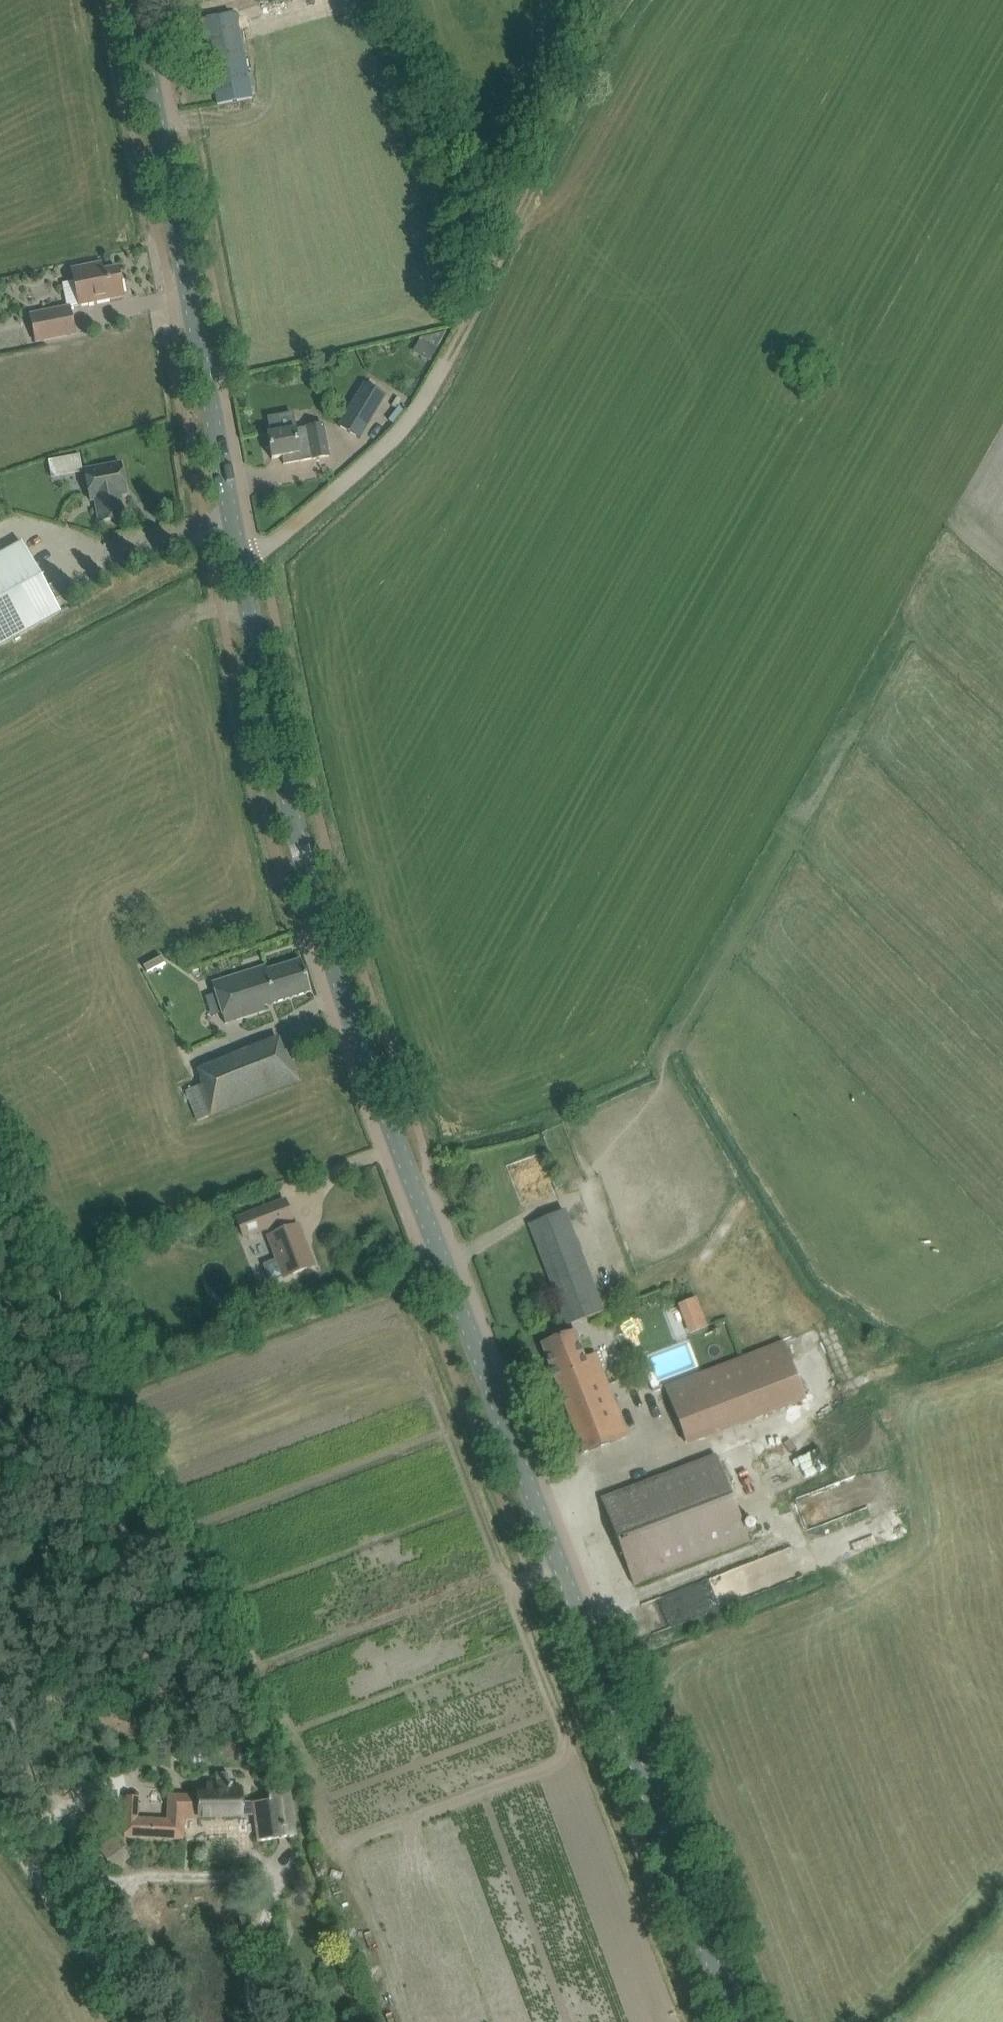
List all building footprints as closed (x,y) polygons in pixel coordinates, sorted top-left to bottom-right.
[(217,104),(252,98),(236,13),(202,20),(217,104)] [(101,263),(71,269),(79,305),(123,296),(117,268),(102,271),(101,263)] [(30,314),(36,342),(75,334),(69,306),(30,314)] [(427,343),(444,353),(451,340),(434,331),(427,343)] [(385,397),(364,384),(339,426),(359,438),(385,397)] [(313,459),(328,456),(323,423),(295,429),(292,413),(268,418),(268,417),(267,417),(270,434),(268,434),(267,434),(268,437),(264,438),(266,448),(270,447),(272,459),(273,459),(282,457),(283,464),(301,461),(300,460),(312,458),(313,459)] [(81,454),(48,460),(51,476),(84,470),(81,454)] [(120,463),(84,470),(90,501),(95,500),(99,522),(124,517),(120,495),(126,494),(120,463)] [(60,612),(21,542),(0,554),(0,645),(60,612)] [(94,578),(110,572),(106,563),(90,569),(94,578)] [(212,982),(224,1022),(264,1010),(263,1006),(311,991),(301,959),(267,970),(265,965),(212,982)] [(269,1039),(200,1066),(205,1079),(179,1090),(192,1123),(301,1080),(288,1049),(275,1055),(269,1039)] [(244,1237),(267,1228),(270,1236),(269,1236),(277,1259),(264,1264),(270,1281),(284,1276),(284,1277),(315,1266),(299,1224),(293,1227),(290,1219),(293,1218),(286,1199),(237,1218),(244,1237)] [(567,1325),(602,1311),(564,1210),(529,1224),(567,1325)] [(628,1435),(603,1372),(596,1354),(585,1358),(574,1331),(542,1344),(583,1452),(628,1435)] [(686,1444),(805,1398),(783,1342),(664,1388),(686,1444)] [(749,1541),(716,1454),(601,1498),(634,1585),(749,1541)] [(265,1736),(250,1741),(254,1754),(269,1749),(265,1736)] [(269,1800),(253,1801),(241,1802),(241,1787),(233,1787),(233,1782),(229,1782),(229,1773),(216,1773),(217,1783),(207,1784),(207,1792),(197,1793),(198,1794),(198,1816),(255,1814),(257,1841),(294,1836),(288,1791),(269,1794),(269,1800)] [(198,1816),(198,1794),(186,1795),(169,1794),(168,1819),(137,1818),(138,1797),(126,1797),(125,1825),(124,1835),(124,1837),(181,1839),(182,1817),(198,1816)] [(121,1824),(122,1807),(97,1806),(97,1823),(121,1824)]
